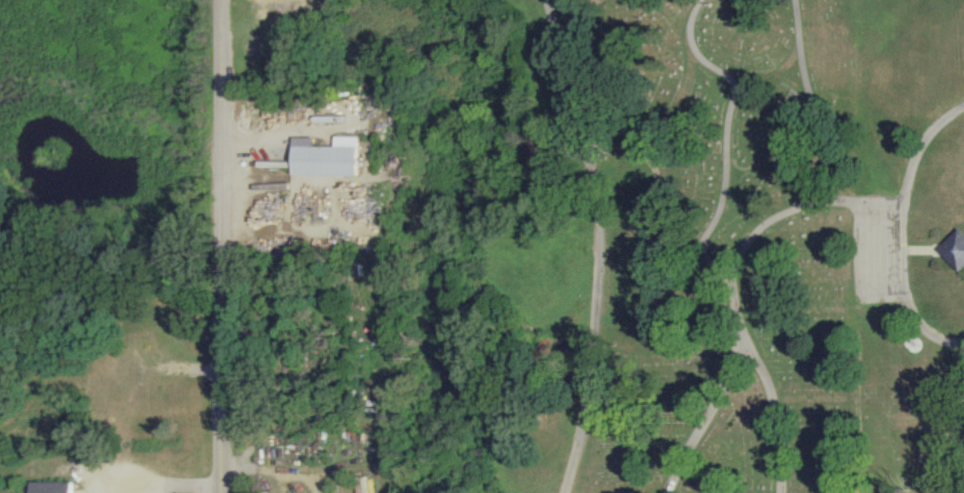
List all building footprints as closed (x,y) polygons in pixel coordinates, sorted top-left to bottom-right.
[(292,136),(292,174),(358,174),(358,135),(334,135),(334,145),(313,145),(313,136),(292,136)] [(961,227),(939,249),(961,271),(963,268),(963,230),(961,227)] [(31,480),(31,492),(74,492),(74,480),(31,480)]
